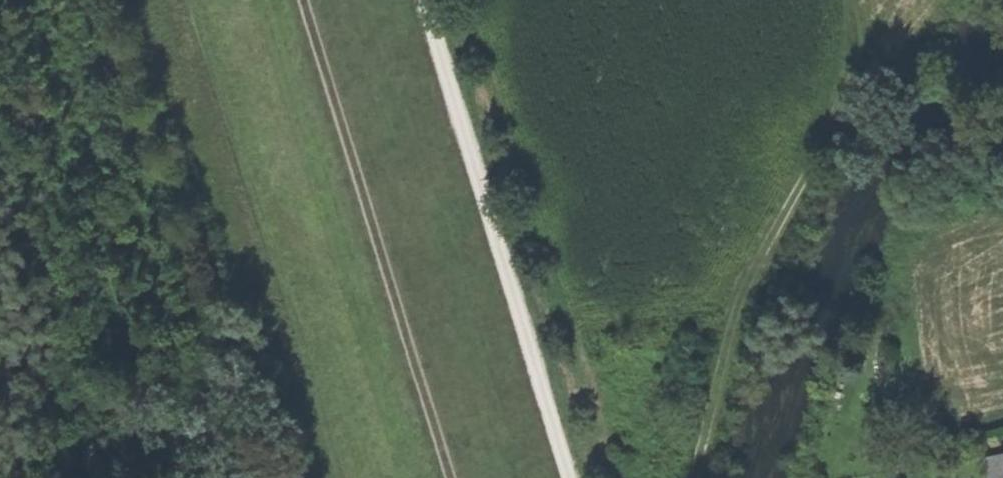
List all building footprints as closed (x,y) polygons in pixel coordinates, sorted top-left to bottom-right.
[(986,461),(990,477),(1002,477),(1002,457),(986,461)]
